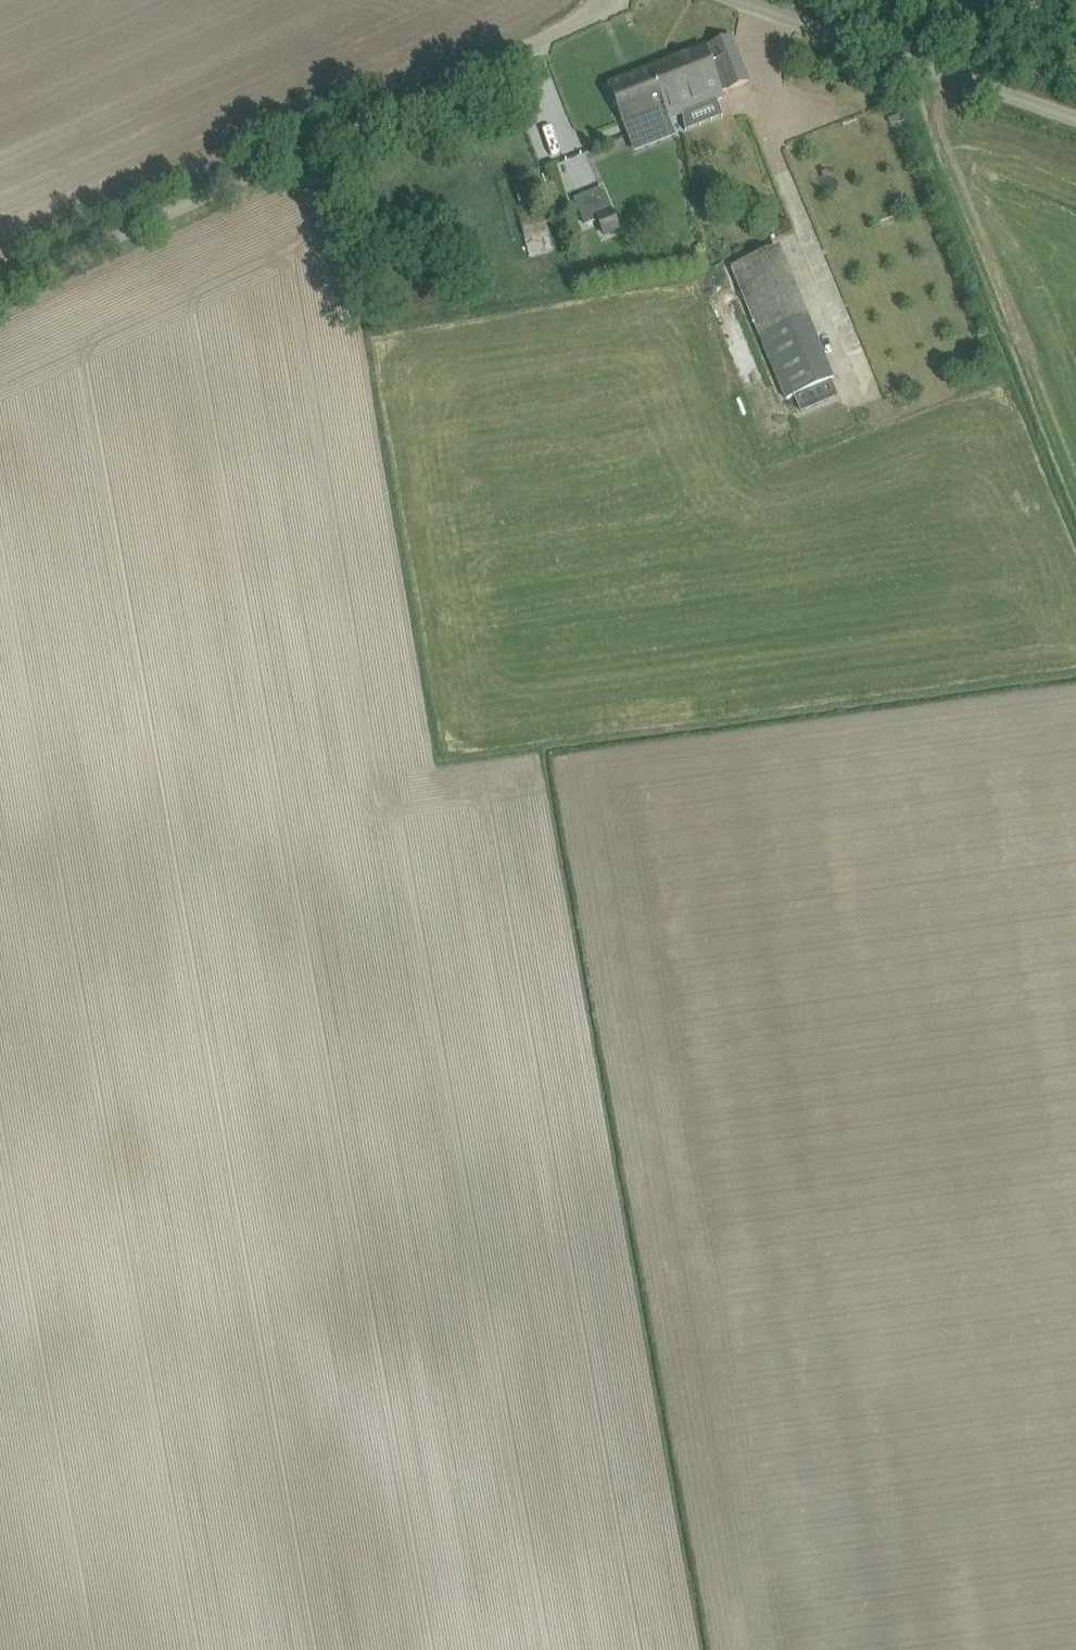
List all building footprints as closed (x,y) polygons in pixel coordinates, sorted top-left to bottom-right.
[(703,48),(656,66),(663,84),(674,79),(678,89),(673,90),(682,113),(723,96),(721,92),(748,81),(732,40),(705,51),(703,48)] [(663,84),(656,66),(609,85),(623,122),(628,135),(682,113),(673,90),(678,89),(674,79),(663,84)] [(592,152),(561,159),(566,182),(597,176),(592,152)] [(602,188),(574,199),(584,225),(597,220),(602,234),(618,228),(602,188)] [(519,214),(529,258),(553,251),(547,224),(558,222),(554,206),(519,214)] [(733,267),(761,336),(787,399),(790,397),(796,412),(840,393),(808,317),(779,248),(733,267)] [(808,408),(813,420),(847,405),(842,393),(808,408)]
